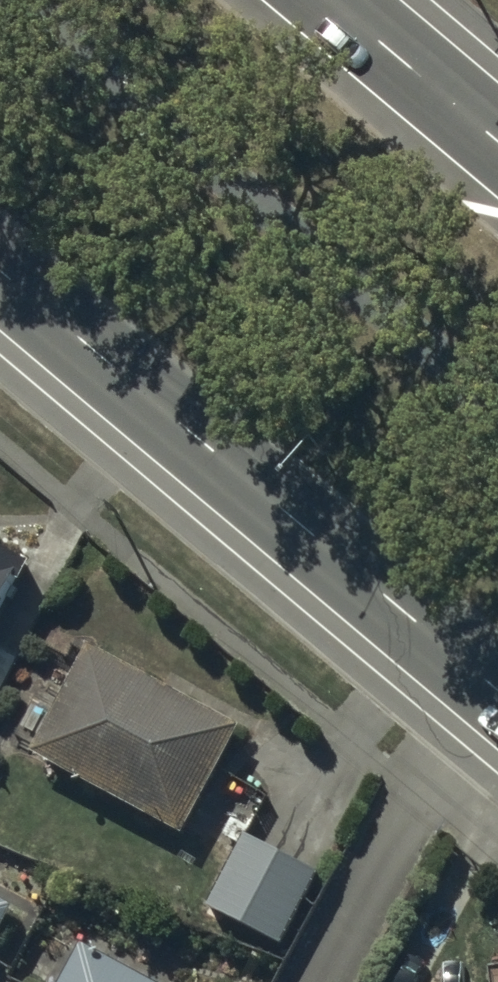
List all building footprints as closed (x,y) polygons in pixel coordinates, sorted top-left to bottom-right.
[(30,573),(0,557),(0,630),(30,573)] [(246,738),(94,656),(37,761),(189,843),(246,738)] [(246,835),(232,827),(223,842),(238,850),(246,835)] [(321,882),(248,844),(211,916),(284,953),(321,882)] [(0,903),(0,942),(16,912),(0,903)] [(86,953),(70,981),(139,981),(86,953)]
